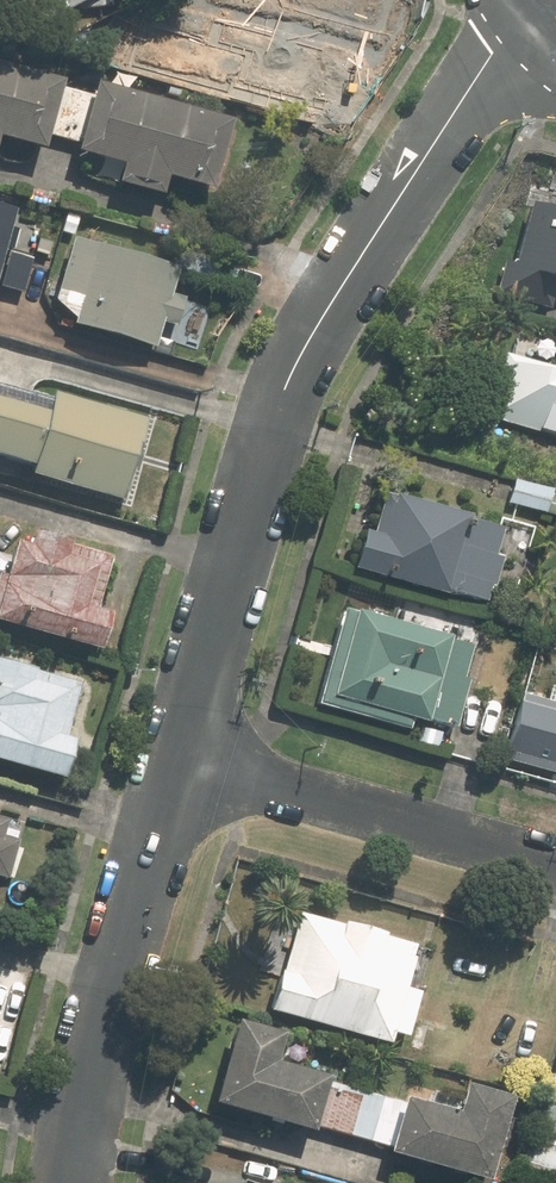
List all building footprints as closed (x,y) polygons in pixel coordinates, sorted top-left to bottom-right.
[(354,0),(313,0),(219,4),(217,73),(228,72),(229,93),(346,88),(344,31),(355,31),(354,0)] [(102,94),(69,86),(73,73),(0,54),(0,150),(5,151),(10,134),(55,145),(57,136),(86,143),(83,153),(131,165),(126,183),(172,195),(177,176),(226,189),(245,117),(105,81),(102,94)] [(69,192),(71,165),(37,162),(35,190),(69,192)] [(535,196),(520,259),(509,256),(501,291),(554,304),(555,294),(555,202),(535,196)] [(3,284),(28,290),(43,234),(18,228),(23,205),(0,199),(0,296),(3,284)] [(80,234),(60,302),(84,309),(80,324),(163,348),(187,265),(80,234)] [(504,419),(555,432),(555,365),(517,355),(509,353),(500,389),(510,392),(504,419)] [(38,461),(35,472),(135,499),(157,415),(60,389),(54,410),(0,396),(0,450),(38,461)] [(518,477),(512,501),(550,511),(555,487),(555,486),(518,477)] [(476,512),(392,486),(379,528),(371,525),(358,565),(453,594),(455,588),(496,600),(509,556),(501,553),(510,524),(476,514),(476,512)] [(539,524),(514,518),(508,542),(533,548),(539,524)] [(6,534),(0,555),(0,617),(106,649),(118,608),(100,602),(114,555),(79,544),(83,533),(39,520),(32,542),(6,534)] [(476,677),(469,675),(477,643),(457,638),(458,632),(364,606),(363,609),(351,605),(325,700),(416,726),(419,714),(462,726),(476,677)] [(80,780),(94,728),(84,725),(95,682),(0,656),(0,758),(80,780)] [(527,691),(509,759),(555,771),(555,699),(527,691)] [(0,873),(16,878),(27,843),(11,838),(18,817),(0,812),(0,873)] [(428,988),(413,984),(422,953),(418,952),(422,941),(393,933),(394,928),(352,916),(351,922),(305,909),(277,1006),(398,1040),(401,1030),(415,1034),(428,988)] [(287,1056),(295,1028),(247,1014),(223,1100),(323,1128),(339,1071),(287,1056)] [(536,1139),(555,1145),(555,1071),(536,1139)] [(523,1091),(475,1077),(467,1106),(415,1091),(398,1148),(498,1177),(523,1091)] [(536,1139),(524,1179),(538,1182),(555,1182),(555,1145),(536,1139)]
